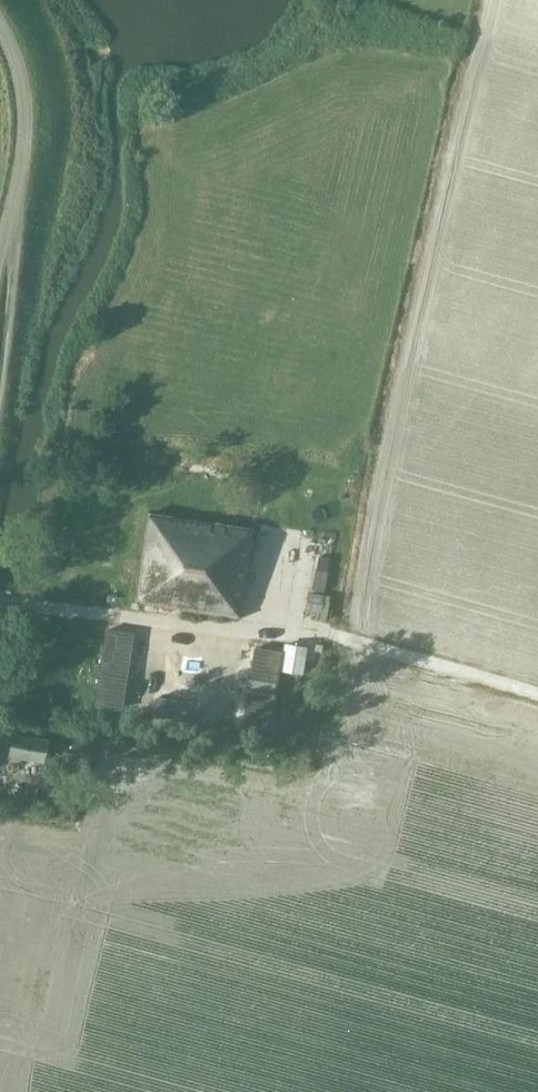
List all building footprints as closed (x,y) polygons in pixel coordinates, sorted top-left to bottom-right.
[(241,597),(252,529),(147,513),(134,603),(235,618),(238,596),(241,597)] [(106,627),(96,701),(122,705),(132,631),(106,627)] [(243,648),(233,722),(259,726),(269,652),(243,648)] [(164,686),(160,712),(192,717),(195,690),(164,686)] [(39,763),(42,743),(9,737),(6,758),(39,763)]
